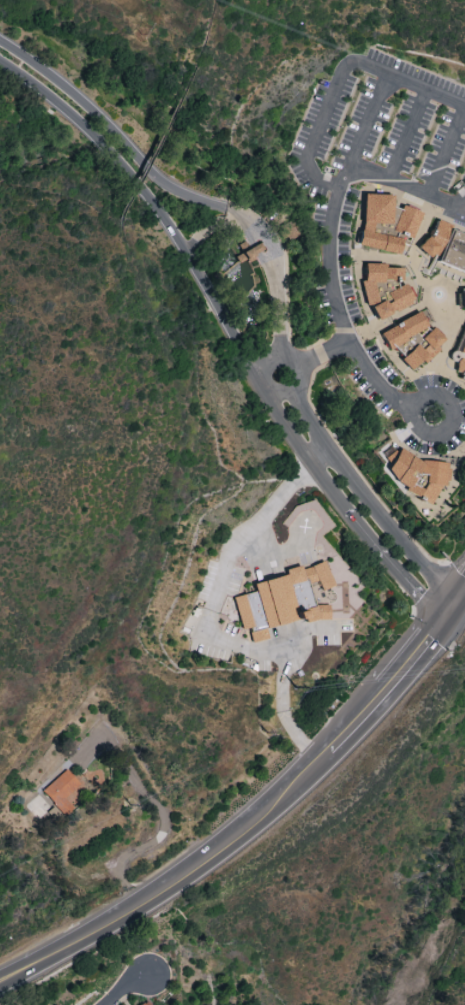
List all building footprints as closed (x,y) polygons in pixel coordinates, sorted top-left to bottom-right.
[(391,195),(362,193),(361,226),(357,236),(357,245),(363,246),(373,249),(379,250),(390,253),(398,254),(404,238),(412,238),(420,212),(400,205),(399,208),(390,206),(391,195)] [(426,256),(435,255),(435,264),(464,272),(464,237),(448,232),(447,223),(434,219),(433,223),(416,250),(426,256)] [(237,244),(241,253),(234,256),(238,263),(263,251),(259,242),(247,248),(244,241),(237,244)] [(402,268),(384,267),(384,263),(366,263),(365,311),(412,312),(412,284),(402,284),(402,268)] [(379,331),(386,347),(427,329),(420,313),(379,331)] [(423,362),(445,341),(432,327),(417,340),(418,341),(399,359),(409,369),(420,359),(423,362)] [(383,476),(432,502),(448,472),(400,445),(383,476)] [(233,597),(240,629),(247,628),(250,642),(268,638),(265,627),(304,618),(305,623),(330,617),(326,603),(314,606),(308,583),(317,581),(319,589),(331,587),(325,562),(300,568),(300,565),(283,569),(285,575),(252,583),(254,592),(233,597)] [(63,797),(79,786),(67,770),(41,789),(61,816),(71,808),(63,797)]
